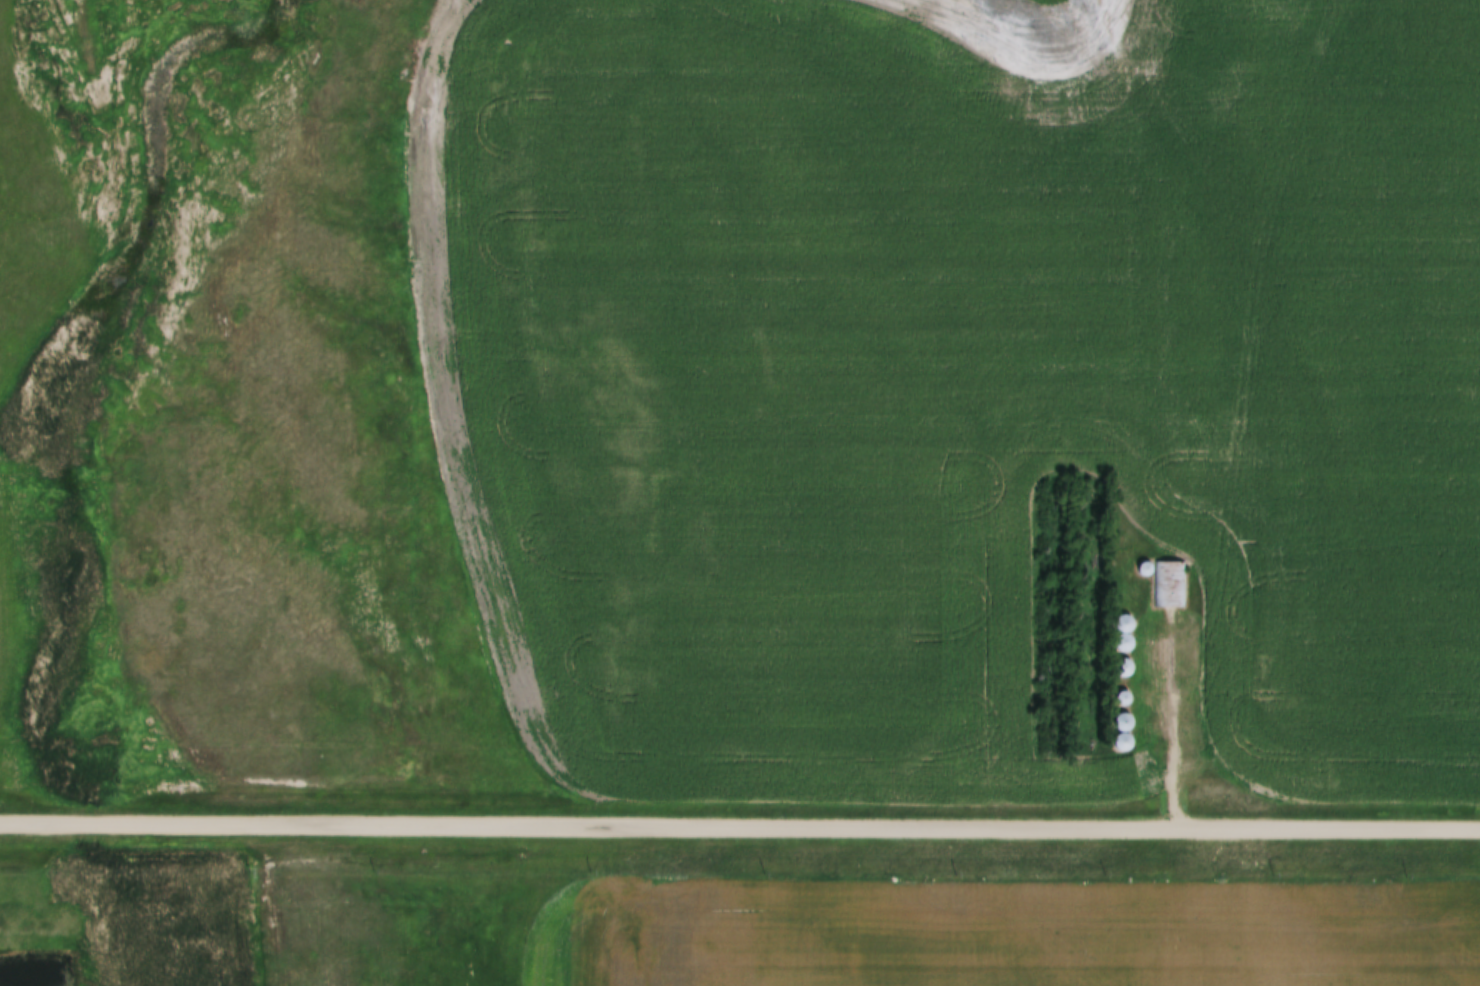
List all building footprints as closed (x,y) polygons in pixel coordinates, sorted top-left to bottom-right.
[(1133,636),(1142,627),(1131,616),(1120,628),(1128,636),(1118,646),(1130,657),(1141,645),(1133,636)] [(1132,681),(1140,668),(1131,662),(1123,675),(1132,681)] [(1124,708),(1135,708),(1135,696),(1124,696),(1124,708)] [(1126,736),(1115,746),(1124,758),(1140,744),(1131,734),(1140,726),(1132,716),(1118,727),(1126,736)]
